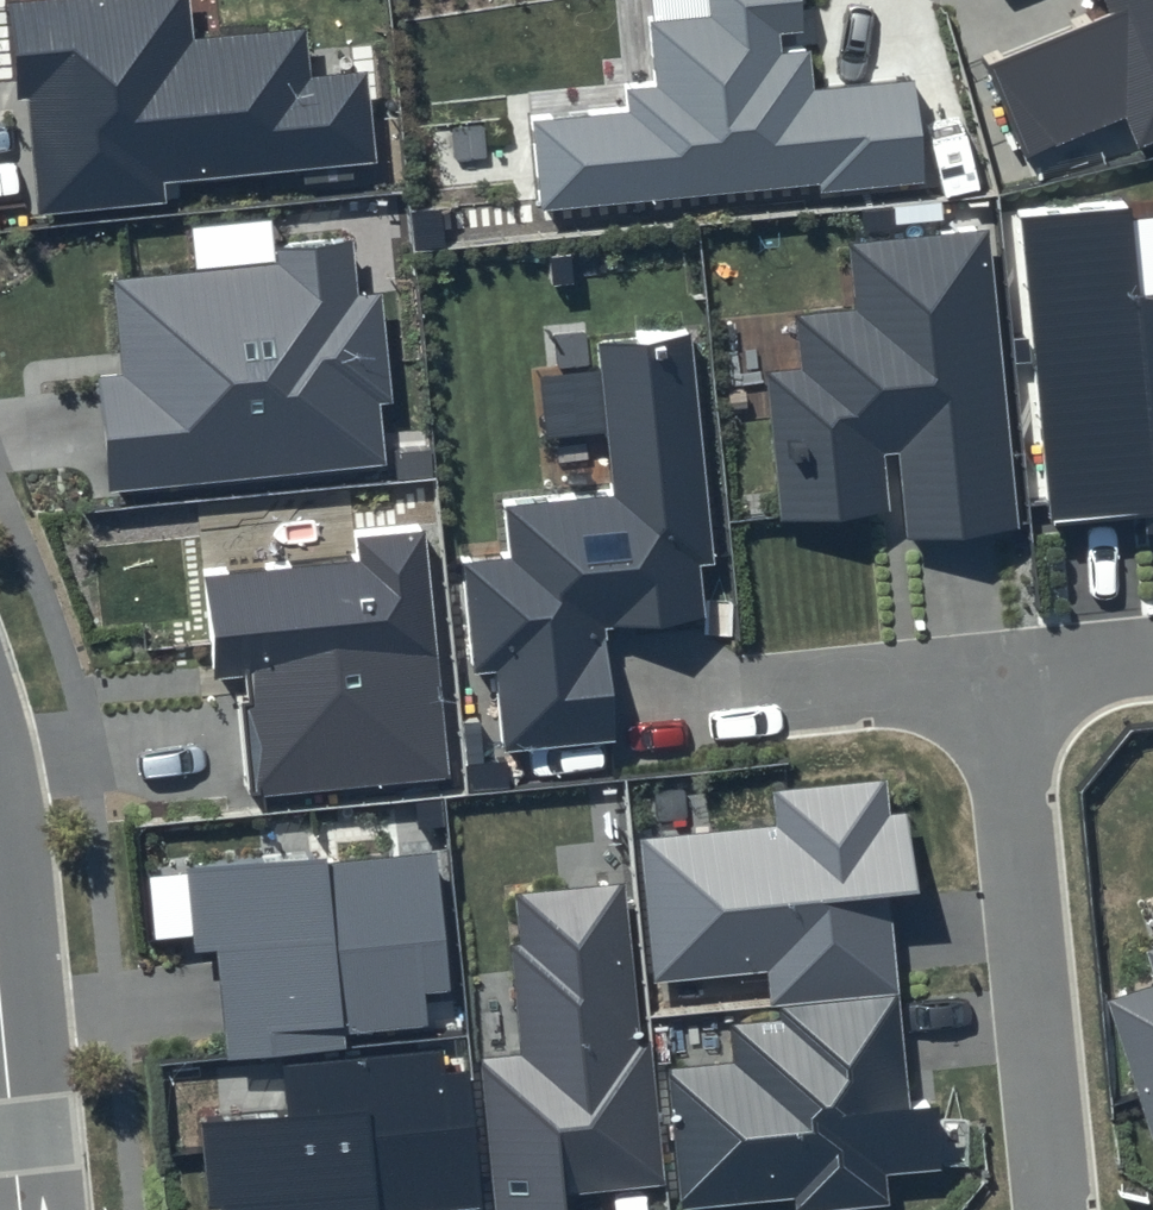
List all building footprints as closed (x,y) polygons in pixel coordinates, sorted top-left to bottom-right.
[(192,41),(188,0),(51,0),(9,4),(19,99),(27,98),(38,214),(166,202),(164,181),(375,160),(366,73),(308,79),(303,31),(192,41)] [(532,124),(540,210),(819,185),(819,191),(921,182),(912,81),(817,90),(813,49),(783,51),(782,33),(804,31),(801,0),(712,0),(714,19),(653,25),(658,87),(627,90),(629,115),(532,124)] [(988,62),(1028,158),(1127,116),(1140,147),(1152,142),(1152,0),(1105,0),(1110,11),(988,62)] [(1019,215),(1051,522),(1147,512),(1150,536),(1152,536),(1152,293),(1137,295),(1127,204),(1019,215)] [(990,230),(849,245),(856,306),(795,313),(800,365),(766,369),(782,521),(888,510),(882,453),(899,452),(908,538),(1021,526),(990,230)] [(277,264),(114,280),(123,373),(100,375),(112,490),(383,463),(377,403),(392,401),(381,294),(357,296),(352,241),(276,249),(277,264)] [(691,332),(597,342),(613,495),(506,506),(512,562),(464,567),(476,676),(498,673),(506,750),(613,739),(602,628),(704,617),(699,567),(716,566),(691,332)] [(356,562),(205,577),(216,680),(239,677),(251,795),(446,775),(422,534),(354,541),(356,562)] [(766,973),(769,1004),(899,990),(890,900),(923,897),(914,814),(888,816),(884,780),(771,791),(774,827),(641,840),(655,985),(766,973)] [(435,851),(153,880),(159,935),(189,931),(191,956),(212,954),(222,1057),(347,1044),(346,1034),(427,1026),(423,992),(449,989),(435,851)] [(511,896),(526,1054),(477,1059),(492,1209),(573,1209),(571,1192),(662,1184),(632,884),(511,896)] [(1142,951),(1152,983),(1152,948),(1142,951)] [(1111,1003),(1152,1129),(1152,988),(1111,1003)] [(666,1071),(680,1209),(792,1198),(793,1209),(838,1209),(887,1205),(884,1174),(943,1168),(937,1111),(910,1114),(898,998),(779,1010),(780,1021),(731,1026),(735,1064),(666,1071)] [(283,1067),(288,1113),(203,1122),(212,1209),(224,1208),(224,1209),(481,1209),(466,1071),(444,1073),(441,1051),(283,1067)]
